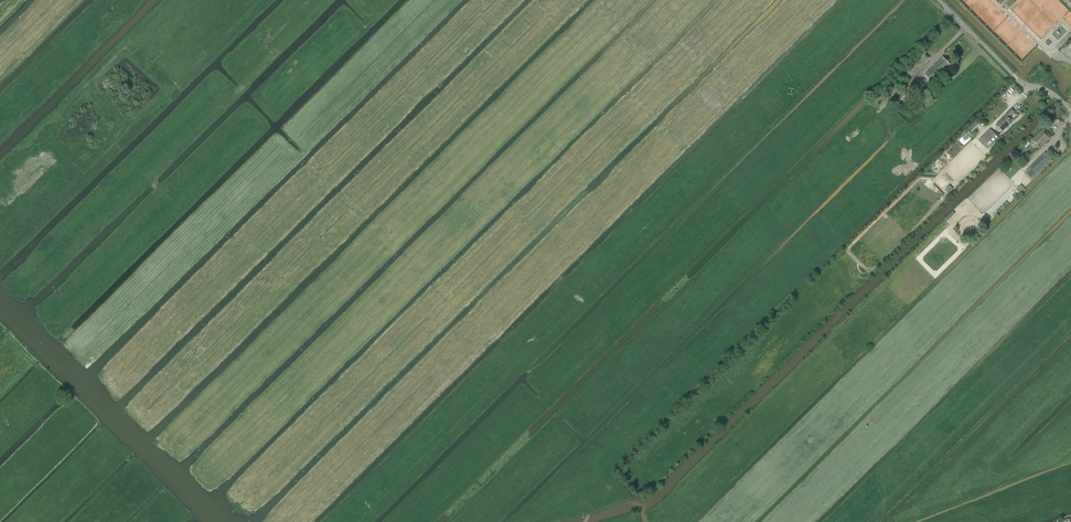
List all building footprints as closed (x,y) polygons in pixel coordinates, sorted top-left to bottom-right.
[(918,55),(921,58),(903,76),(907,80),(930,58),(923,50),(918,55)] [(944,71),(950,65),(943,58),(925,75),(933,83),(944,71)] [(900,79),(887,92),(891,96),(904,83),(900,79)] [(887,94),(883,89),(872,100),(876,105),(887,94)] [(1009,118),(1012,115),(1014,112),(1011,109),(1006,115),(1006,116),(997,125),(1003,131),(1012,122),(1009,118)] [(980,125),(979,124),(981,122),(978,119),(976,121),(975,120),(968,128),(972,133),(980,125)] [(999,137),(990,129),(979,141),(987,149),(999,137)] [(1051,136),(1044,129),(1033,140),(1040,146),(1047,139),(1048,140),(1051,136)] [(974,136),(968,131),(959,140),(964,146),(974,136)] [(1042,155),(1030,166),(1025,171),(1032,178),(1052,159),(1045,152),(1042,155)] [(1016,189),(1021,194),(1028,187),(1023,182),(1016,189)]
